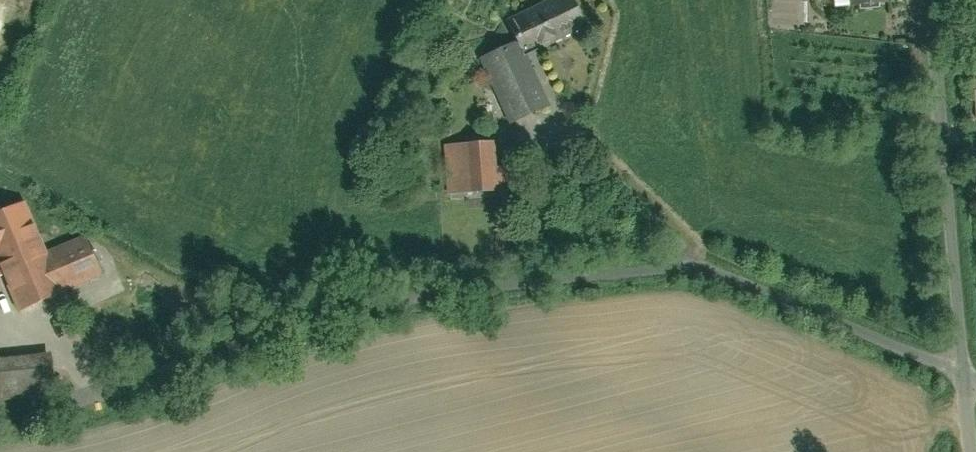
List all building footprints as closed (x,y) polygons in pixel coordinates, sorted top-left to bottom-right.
[(532,53),(593,25),(582,0),(554,0),(516,18),(525,38),(532,53)] [(486,56),(516,120),(555,102),(532,53),(525,38),(486,56)] [(506,140),(449,143),(452,192),(508,189),(506,140)] [(25,308),(107,274),(91,234),(56,248),(36,199),(0,214),(0,248),(25,308)] [(0,346),(0,398),(63,391),(59,351),(5,357),(0,346)]
